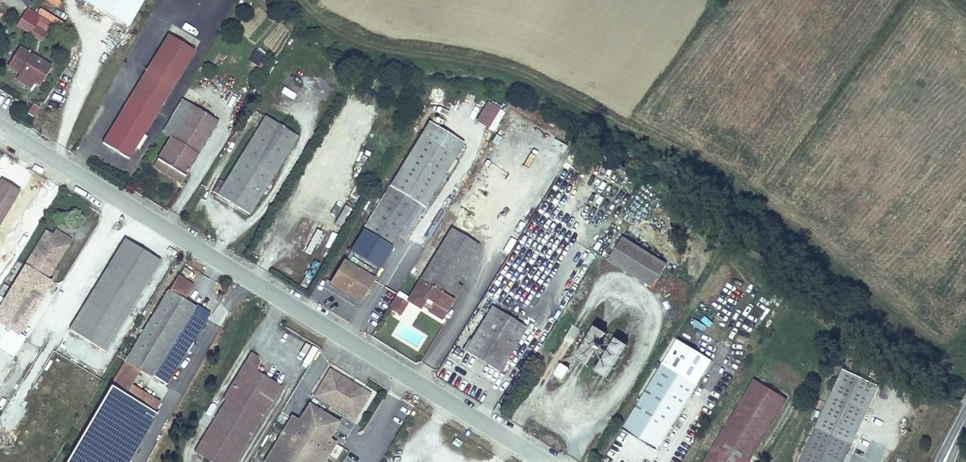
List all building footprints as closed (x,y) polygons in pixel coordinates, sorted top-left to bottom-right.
[(127,29),(145,0),(87,0),(85,4),(127,29)] [(52,23),(27,8),(16,26),(42,41),(48,32),(47,31),(52,23)] [(196,50),(169,33),(102,143),(130,160),(196,50)] [(18,74),(14,80),(29,89),(33,82),(39,86),(48,71),(42,67),(43,64),(17,48),(6,67),(18,74)] [(255,49),(248,62),(260,68),(266,54),(255,49)] [(167,123),(174,128),(189,104),(179,97),(173,107),(176,109),(167,123)] [(484,100),(475,123),(490,129),(499,105),(484,100)] [(158,157),(186,173),(218,119),(191,102),(158,157)] [(35,118),(40,108),(31,104),(27,114),(35,118)] [(296,140),(263,119),(215,196),(248,217),(296,140)] [(463,146),(427,124),(348,253),(379,272),(398,241),(403,244),(463,146)] [(154,164),(181,181),(186,173),(158,157),(154,164)] [(479,174),(475,179),(500,196),(504,190),(479,174)] [(21,191),(1,179),(0,181),(0,226),(21,191)] [(342,226),(349,209),(342,206),(335,224),(342,226)] [(69,245),(72,240),(56,229),(52,235),(69,245)] [(462,290),(456,286),(479,248),(450,230),(405,303),(441,324),(462,290)] [(52,235),(46,231),(30,257),(53,271),(69,245),(52,235)] [(332,250),(337,235),(330,232),(325,247),(332,250)] [(607,264),(652,290),(667,266),(622,239),(607,264)] [(67,331),(103,353),(159,262),(123,240),(67,331)] [(30,257),(25,265),(48,279),(53,271),(30,257)] [(311,281),(318,264),(311,262),(305,279),(311,281)] [(374,282),(343,263),(327,288),(358,307),(374,282)] [(0,306),(0,323),(20,335),(20,334),(53,282),(48,279),(25,265),(4,299),(0,306)] [(194,284),(178,275),(169,290),(168,289),(109,386),(125,396),(132,385),(140,371),(152,378),(153,377),(196,306),(185,299),(194,284)] [(399,318),(407,304),(396,298),(388,311),(399,318)] [(196,306),(153,377),(167,385),(210,314),(197,305),(196,306)] [(463,354),(499,376),(526,331),(490,309),(463,354)] [(20,334),(20,335),(0,323),(0,349),(14,357),(26,338),(20,334)] [(574,345),(580,330),(572,326),(565,341),(574,345)] [(624,329),(616,342),(625,347),(632,334),(624,329)] [(574,363),(585,369),(604,337),(593,331),(574,363)] [(663,364),(697,385),(711,362),(677,341),(663,364)] [(594,375),(606,381),(625,349),(614,342),(594,375)] [(206,461),(236,461),(280,389),(254,373),(259,364),(256,359),(249,354),(221,401),(223,402),(192,453),(206,461)] [(663,364),(662,364),(621,430),(657,452),(698,385),(697,385),(663,364)] [(554,376),(562,381),(568,371),(560,366),(554,376)] [(328,371),(312,398),(353,423),(370,396),(353,386),(351,389),(342,384),(344,380),(328,371)] [(841,372),(800,461),(845,461),(879,389),(841,372)] [(353,386),(344,380),(342,384),(351,389),(353,386)] [(787,400),(754,380),(703,461),(749,461),(787,400)] [(143,406),(150,395),(132,385),(125,396),(143,406)] [(109,386),(65,461),(129,461),(157,414),(155,413),(143,406),(125,396),(109,386)] [(155,413),(161,402),(150,395),(143,406),(155,413)] [(307,406),(297,423),(289,418),(263,461),(326,461),(336,446),(328,442),(339,425),(307,406)] [(633,458),(621,453),(622,450),(611,446),(606,461),(631,461),(633,458)]
